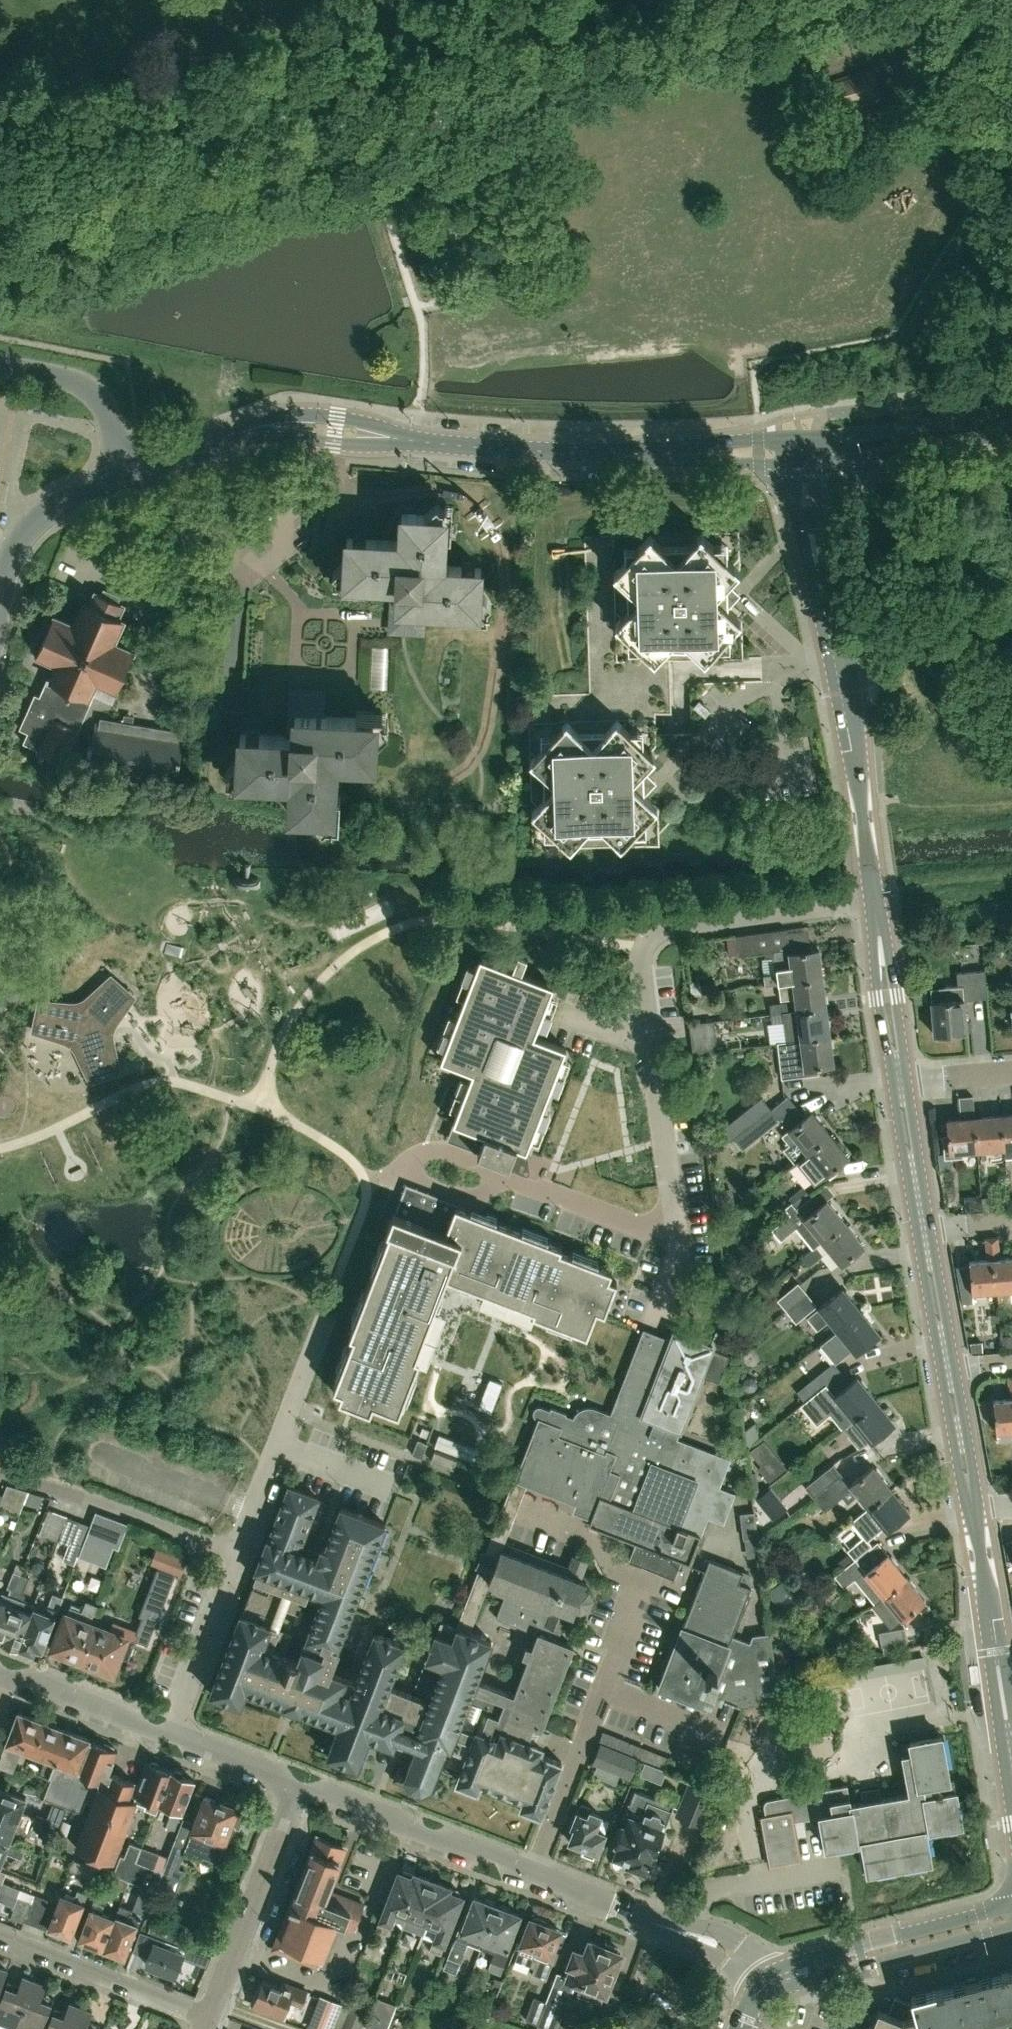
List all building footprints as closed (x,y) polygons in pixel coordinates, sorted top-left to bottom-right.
[(835,114),(885,98),(875,65),(824,82),(835,114)] [(239,756),(239,759),(243,764),(242,778),(258,779),(291,780),(291,791),(287,795),(286,803),(290,808),(290,812),(312,813),(334,814),(335,794),(337,761),(354,762),(357,766),(366,766),(370,763),(374,763),(376,741),(441,744),(447,629),(427,628),(417,627),(418,608),(426,609),(428,609),(459,611),(475,611),(475,597),(480,593),(480,589),(481,567),(476,567),(473,563),(464,563),(460,566),(443,565),(445,536),(446,516),(424,515),(402,513),(402,518),(398,521),(397,530),(401,534),(400,540),(368,539),(364,535),(355,534),(351,538),(347,538),(346,560),(346,564),(344,588),(343,604),(304,602),(289,602),(252,600),(248,690),(247,710),(247,712),(241,712),(240,734),(239,756)] [(650,534),(584,536),(589,693),(642,691),(642,713),(655,713),(672,713),(670,660),(705,658),(716,658),(743,657),(741,619),(735,613),(729,607),(728,600),(727,582),(731,578),(740,569),(738,531),(701,532),(650,534)] [(36,703),(32,701),(20,728),(28,732),(23,742),(29,744),(37,748),(36,751),(64,763),(92,698),(89,697),(96,681),(117,690),(134,651),(113,642),(124,619),(118,617),(123,606),(124,606),(125,605),(109,598),(94,592),(94,593),(95,593),(90,605),(84,602),(74,625),(54,616),(36,655),(57,664),(54,670),(50,679),(47,678),(38,700),(36,703)] [(589,693),(528,695),(530,761),(532,811),(533,849),(571,848),(621,846),(659,845),(658,833),(657,807),(650,800),(645,795),(644,780),(644,770),(649,764),(656,757),(680,729),(656,729),(655,713),(642,713),(642,691),(589,693)] [(88,764),(150,775),(177,779),(183,740),(179,740),(180,733),(132,725),(133,720),(128,719),(123,718),(123,723),(101,719),(99,726),(95,725),(92,742),(89,742),(87,755),(89,756),(88,764)] [(777,982),(822,976),(819,947),(789,951),(786,927),(734,934),(736,954),(764,951),(765,957),(774,955),(777,982)] [(445,1049),(441,1060),(472,1072),(469,1081),(457,1112),(453,1122),(449,1134),(458,1138),(456,1143),(476,1151),(478,1152),(478,1154),(491,1159),(519,1170),(526,1151),(526,1150),(530,1140),(542,1109),(550,1089),(562,1059),(566,1048),(564,1047),(555,1043),(546,1040),(534,1035),(538,1027),(541,1017),(549,997),(549,996),(554,985),(522,973),(527,958),(518,954),(513,969),(480,957),(476,968),(464,999),(457,1018),(445,1049)] [(958,986),(945,987),(946,998),(932,999),(935,1035),(936,1035),(936,1034),(938,1034),(939,1035),(951,1035),(951,1033),(965,1032),(966,1032),(966,1029),(971,1028),(969,1022),(966,1023),(964,999),(987,997),(985,970),(957,973),(958,986)] [(796,1009),(826,1006),(822,976),(777,982),(780,999),(795,998),(796,1009)] [(39,1001),(34,1030),(77,1038),(91,1080),(118,1069),(104,1029),(133,995),(112,977),(83,1010),(39,1001)] [(771,1012),(786,1010),(785,1003),(770,1005),(771,1012)] [(787,1041),(830,1035),(826,1006),(796,1009),(796,1010),(786,1011),(786,1010),(771,1012),(772,1022),(784,1021),(787,1041)] [(718,1050),(714,1021),(690,1023),(694,1053),(718,1050)] [(819,1073),(818,1066),(834,1064),(830,1035),(787,1041),(777,1042),(781,1078),(819,1073)] [(962,1156),(962,1151),(978,1150),(975,1116),(974,1116),(973,1095),(959,1096),(960,1113),(964,1112),(964,1117),(948,1118),(947,1118),(948,1133),(942,1134),(944,1158),(962,1156)] [(732,1138),(771,1107),(761,1097),(722,1128),(732,1138)] [(796,1163),(798,1160),(831,1134),(812,1110),(805,1115),(787,1097),(772,1108),(771,1107),(732,1138),(742,1149),(784,1117),(792,1127),(782,1135),(790,1144),(784,1149),(796,1163)] [(1004,1147),(1005,1157),(1011,1157),(1011,1113),(1002,1114),(1004,1147)] [(975,1116),(978,1150),(1004,1147),(1002,1114),(975,1116)] [(831,1134),(798,1160),(816,1182),(826,1175),(849,1156),(831,1134)] [(811,1195),(803,1186),(789,1197),(797,1206),(811,1195)] [(824,1202),(816,1192),(772,1228),(780,1238),(795,1226),(813,1248),(815,1247),(815,1246),(822,1240),(822,1241),(846,1222),(828,1199),(824,1202)] [(414,1371),(419,1358),(420,1357),(416,1355),(435,1305),(437,1302),(439,1303),(443,1294),(440,1293),(446,1277),(461,1282),(460,1285),(470,1288),(471,1286),(484,1291),(534,1310),(532,1314),(534,1315),(547,1320),(546,1322),(571,1332),(572,1329),(587,1335),(597,1310),(605,1313),(617,1281),(609,1278),(612,1270),(597,1264),(598,1262),(573,1252),(572,1255),(560,1250),(562,1246),(547,1241),(548,1238),(523,1229),(522,1231),(495,1221),(496,1219),(487,1215),(486,1217),(456,1206),(453,1212),(424,1201),(416,1221),(395,1213),(394,1212),(387,1229),(389,1230),(385,1242),(383,1241),(373,1266),(375,1267),(365,1293),(363,1293),(353,1318),(356,1319),(350,1333),(354,1335),(349,1346),(347,1345),(337,1371),(340,1372),(334,1386),(342,1389),(339,1397),(370,1409),(373,1401),(399,1411),(405,1396),(407,1397),(417,1372),(414,1371)] [(864,1244),(846,1222),(822,1241),(841,1263),(864,1244)] [(991,1237),(996,1291),(1011,1290),(1011,1257),(999,1258),(998,1236),(991,1237)] [(991,1237),(985,1237),(987,1259),(969,1261),(972,1291),(960,1292),(962,1303),(974,1302),(973,1293),(996,1291),(991,1237)] [(815,1247),(813,1248),(800,1259),(805,1265),(820,1253),(815,1247)] [(787,1310),(807,1294),(799,1284),(779,1300),(787,1310)] [(829,1319),(837,1329),(861,1311),(843,1288),(819,1307),(818,1306),(806,1315),(817,1329),(829,1319)] [(807,1294),(787,1310),(795,1320),(815,1303),(807,1294)] [(835,1362),(852,1348),(855,1352),(879,1333),(861,1311),(837,1329),(820,1343),(835,1362)] [(540,1414),(539,1417),(516,1476),(515,1479),(526,1484),(575,1503),(595,1511),(592,1518),(590,1524),(632,1540),(637,1542),(630,1559),(645,1565),(660,1571),(675,1576),(681,1559),(686,1561),(690,1562),(691,1558),(695,1549),(699,1550),(705,1535),(701,1534),(708,1515),(723,1521),(734,1494),(734,1493),(719,1487),(729,1459),(678,1439),(703,1374),(703,1373),(720,1379),(730,1353),(730,1352),(726,1351),(714,1346),(709,1344),(674,1331),(671,1340),(644,1330),(613,1411),(612,1414),(596,1408),(589,1407),(583,1408),(577,1412),(574,1418),(566,1415),(567,1413),(551,1407),(550,1410),(543,1407),(539,1406),(535,1408),(537,1412),(540,1414)] [(806,1402),(842,1373),(834,1362),(797,1390),(806,1402)] [(841,1427),(876,1399),(858,1376),(850,1383),(842,1373),(806,1402),(801,1405),(817,1425),(831,1415),(841,1427)] [(1011,1430),(1011,1376),(1009,1376),(1011,1398),(993,1399),(996,1431),(1011,1430)] [(859,1447),(871,1440),(895,1421),(876,1399),(842,1426),(859,1447)] [(482,1400),(479,1408),(492,1412),(494,1405),(482,1400)] [(484,1451),(439,1434),(434,1446),(479,1463),(484,1451)] [(413,1454),(422,1457),(428,1443),(419,1440),(413,1454)] [(454,1469),(458,1460),(435,1451),(432,1460),(454,1469)] [(758,1467),(770,1482),(787,1468),(775,1453),(758,1467)] [(805,1487),(813,1497),(841,1474),(833,1464),(805,1487)] [(859,1495),(868,1506),(891,1488),(873,1466),(873,1465),(850,1484),(841,1474),(813,1497),(815,1499),(806,1507),(812,1515),(822,1507),(823,1508),(840,1494),(848,1503),(859,1495)] [(346,1679),(330,1672),(333,1663),(339,1649),(338,1648),(386,1524),(341,1506),(326,1544),(325,1548),(321,1547),(320,1550),(317,1558),(309,1555),(298,1551),(301,1543),(304,1536),(319,1497),(288,1485),(287,1487),(289,1488),(288,1489),(288,1490),(269,1539),(268,1538),(256,1568),(259,1570),(242,1614),(241,1613),(222,1663),(211,1692),(241,1704),(241,1701),(246,1689),(284,1703),(289,1705),(301,1709),(339,1724),(328,1753),(328,1754),(357,1766),(369,1736),(393,1746),(396,1739),(416,1747),(408,1769),(399,1765),(393,1779),(410,1786),(421,1791),(422,1790),(438,1796),(443,1782),(434,1779),(437,1773),(443,1757),(463,1765),(457,1780),(541,1813),(561,1761),(539,1752),(548,1730),(541,1728),(573,1645),(557,1639),(539,1632),(539,1634),(533,1648),(527,1646),(524,1655),(530,1657),(514,1696),(481,1683),(476,1681),(492,1641),(469,1632),(472,1623),(489,1581),(504,1542),(506,1538),(512,1521),(515,1512),(522,1496),(525,1488),(526,1484),(515,1479),(514,1479),(486,1554),(482,1552),(481,1555),(478,1563),(477,1567),(481,1569),(466,1607),(460,1621),(458,1628),(441,1622),(416,1686),(427,1690),(423,1699),(413,1695),(405,1692),(388,1686),(404,1644),(401,1643),(380,1635),(375,1633),(359,1673),(355,1682),(346,1679)] [(0,1504),(0,1507),(20,1514),(24,1503),(24,1504),(29,1491),(7,1484),(3,1495),(0,1504)] [(868,1506),(869,1507),(851,1521),(863,1536),(847,1549),(854,1558),(872,1545),(867,1540),(884,1526),(886,1528),(886,1529),(886,1530),(910,1511),(909,1510),(891,1488),(868,1506)] [(29,1491),(24,1504),(39,1509),(43,1496),(29,1491)] [(59,1540),(59,1539),(68,1516),(49,1508),(40,1533),(59,1540)] [(114,1546),(123,1521),(121,1520),(97,1511),(97,1512),(84,1545),(111,1554),(114,1546)] [(759,1536),(758,1534),(755,1511),(741,1513),(744,1538),(759,1536)] [(80,1521),(69,1517),(60,1539),(71,1544),(80,1521)] [(81,1522),(74,1541),(81,1543),(83,1544),(91,1525),(81,1522)] [(589,1590),(584,1587),(586,1581),(584,1580),(580,1579),(588,1560),(574,1555),(569,1567),(504,1542),(489,1581),(495,1583),(493,1590),(503,1594),(506,1595),(497,1617),(526,1628),(539,1634),(539,1632),(557,1639),(560,1631),(561,1630),(568,1611),(574,1613),(576,1608),(582,1608),(587,1606),(591,1601),(591,1595),(589,1590)] [(873,1604),(884,1596),(907,1577),(888,1553),(865,1572),(854,1559),(835,1575),(843,1585),(852,1578),(873,1604)] [(174,1575),(174,1576),(180,1577),(184,1566),(157,1557),(154,1566),(157,1568),(174,1575)] [(776,1671),(776,1670),(771,1633),(754,1636),(751,1643),(743,1640),(732,1636),(752,1586),(750,1574),(709,1558),(694,1599),(659,1687),(706,1705),(710,1694),(741,1705),(780,1701),(779,1698),(779,1693),(776,1673),(776,1671)] [(11,1601),(21,1574),(24,1568),(16,1565),(7,1588),(11,1590),(9,1596),(2,1593),(0,1597),(0,1629),(11,1601)] [(156,1622),(174,1576),(174,1575),(157,1568),(139,1615),(156,1622)] [(33,1606),(34,1604),(23,1600),(25,1594),(23,1593),(29,1577),(21,1574),(11,1601),(0,1629),(0,1638),(4,1640),(4,1641),(17,1646),(33,1606)] [(925,1598),(907,1577),(884,1596),(890,1604),(884,1609),(883,1614),(889,1621),(893,1621),(900,1615),(902,1618),(925,1598)] [(797,1604),(779,1581),(766,1591),(784,1614),(797,1604)] [(33,1606),(17,1646),(33,1652),(35,1646),(42,1649),(55,1615),(63,1596),(53,1592),(46,1611),(33,1606)] [(66,1653),(76,1658),(92,1617),(97,1605),(86,1601),(84,1607),(72,1603),(68,1614),(65,1613),(52,1648),(54,1649),(56,1653),(61,1655),(66,1653)] [(101,1621),(92,1617),(76,1658),(99,1666),(101,1670),(106,1673),(111,1671),(113,1672),(120,1655),(129,1658),(136,1640),(135,1639),(137,1633),(113,1623),(110,1630),(99,1626),(101,1621)] [(908,1646),(907,1640),(904,1627),(879,1631),(881,1645),(883,1645),(884,1650),(908,1646)] [(795,1648),(781,1650),(782,1662),(796,1660),(795,1648)] [(900,1672),(932,1666),(931,1656),(885,1664),(886,1671),(899,1669),(900,1672)] [(790,1697),(787,1671),(787,1670),(776,1671),(776,1673),(779,1693),(779,1698),(790,1697)] [(33,1753),(45,1721),(18,1711),(3,1752),(0,1761),(0,1765),(14,1770),(18,1759),(23,1761),(27,1750),(33,1753)] [(33,1753),(47,1758),(42,1774),(49,1776),(67,1729),(57,1726),(58,1723),(57,1720),(50,1718),(47,1719),(46,1722),(45,1721),(33,1753)] [(41,1798),(67,1808),(93,1741),(89,1740),(89,1738),(87,1737),(88,1735),(87,1731),(80,1729),(77,1731),(76,1733),(67,1729),(49,1776),(43,1790),(41,1798)] [(847,1785),(768,1799),(767,1799),(766,1800),(765,1801),(764,1802),(764,1803),(764,1804),(764,1806),(766,1815),(761,1816),(770,1864),(800,1859),(793,1821),(821,1816),(826,1848),(862,1841),(867,1871),(931,1860),(925,1829),(962,1823),(956,1791),(956,1790),(954,1779),(949,1780),(942,1735),(910,1741),(914,1760),(904,1762),(909,1793),(879,1798),(878,1789),(862,1792),(864,1801),(850,1803),(849,1798),(847,1785)] [(86,1800),(94,1803),(100,1786),(103,1787),(118,1751),(113,1749),(114,1746),(104,1743),(103,1745),(93,1741),(67,1808),(77,1812),(78,1811),(81,1809),(82,1810),(86,1800)] [(637,1759),(602,1745),(595,1761),(631,1776),(637,1759)] [(148,1805),(157,1808),(171,1771),(160,1767),(158,1763),(153,1762),(150,1763),(147,1762),(135,1795),(150,1801),(148,1805)] [(175,1829),(182,1811),(194,1779),(183,1776),(182,1772),(176,1770),(173,1772),(171,1771),(157,1808),(160,1809),(161,1807),(172,1811),(167,1826),(175,1829)] [(108,1789),(103,1787),(100,1786),(94,1803),(77,1848),(89,1852),(88,1854),(89,1857),(97,1860),(102,1858),(102,1857),(114,1862),(138,1801),(128,1797),(134,1781),(113,1774),(108,1789)] [(716,1790),(710,1786),(691,1779),(677,1815),(702,1825),(716,1790)] [(24,1791),(41,1798),(43,1790),(27,1784),(24,1791)] [(32,1826),(35,1818),(20,1812),(25,1798),(0,1788),(0,1813),(32,1826)] [(674,1805),(635,1789),(625,1815),(630,1817),(627,1827),(623,1826),(617,1842),(620,1843),(613,1861),(629,1866),(629,1864),(632,1865),(633,1868),(641,1871),(643,1869),(647,1871),(674,1805)] [(184,1818),(159,1884),(178,1892),(185,1872),(178,1869),(186,1850),(218,1862),(232,1825),(239,1827),(244,1814),(237,1811),(238,1807),(235,1807),(234,1803),(227,1800),(223,1802),(206,1795),(195,1822),(184,1818)] [(598,1852),(605,1833),(605,1832),(609,1821),(599,1818),(601,1815),(590,1811),(591,1808),(581,1804),(578,1812),(577,1812),(572,1826),(574,1827),(569,1841),(584,1847),(582,1852),(593,1856),(595,1851),(598,1852)] [(0,1813),(0,1839),(8,1842),(14,1829),(29,1834),(32,1826),(0,1813)] [(37,1818),(34,1826),(41,1829),(42,1828),(56,1833),(59,1826),(37,1818)] [(348,1916),(358,1920),(364,1904),(328,1890),(345,1847),(341,1845),(318,1837),(292,1903),(291,1902),(289,1905),(291,1906),(274,1948),(326,1968),(332,1954),(324,1951),(335,1921),(345,1924),(348,1916)] [(8,1842),(0,1839),(0,1864),(5,1851),(20,1856),(24,1848),(8,1842)] [(155,1890),(162,1871),(135,1860),(141,1846),(130,1842),(124,1856),(121,1854),(113,1874),(155,1890)] [(97,1868),(73,1859),(69,1868),(94,1878),(97,1868)] [(389,1893),(379,1919),(376,1928),(387,1933),(395,1911),(406,1915),(406,1914),(407,1915),(415,1895),(408,1892),(415,1874),(404,1869),(402,1873),(399,1872),(391,1894),(389,1893)] [(17,1896),(20,1888),(2,1881),(5,1872),(0,1870),(0,1890),(17,1896)] [(440,1905),(448,1886),(415,1874),(408,1892),(415,1895),(407,1915),(406,1914),(406,1915),(428,1924),(428,1923),(427,1923),(435,1903),(440,1905)] [(144,1886),(140,1897),(152,1902),(156,1891),(144,1886)] [(428,1923),(428,1924),(438,1928),(430,1949),(441,1953),(455,1918),(453,1918),(461,1896),(458,1895),(460,1891),(448,1886),(440,1905),(435,1903),(427,1923),(428,1923)] [(3,1901),(15,1905),(11,1916),(22,1920),(29,1901),(17,1896),(0,1890),(0,1909),(3,1901)] [(74,1899),(62,1894),(58,1904),(56,1903),(47,1927),(51,1928),(53,1932),(57,1934),(61,1932),(72,1936),(88,1894),(78,1890),(74,1899)] [(36,1923),(46,1900),(34,1895),(25,1918),(36,1923)] [(469,1943),(481,1947),(497,1905),(496,1905),(494,1901),(488,1899),(484,1900),(475,1897),(465,1923),(461,1922),(448,1955),(449,1955),(444,1968),(456,1973),(461,1960),(462,1960),(469,1943)] [(56,1903),(46,1900),(36,1923),(47,1927),(56,1903)] [(497,1905),(481,1947),(494,1951),(490,1961),(491,1961),(488,1970),(500,1974),(504,1966),(513,1942),(510,1941),(519,1914),(510,1911),(509,1907),(502,1904),(498,1906),(497,1905)] [(103,1948),(115,1917),(102,1912),(103,1909),(92,1905),(79,1939),(91,1944),(90,1946),(99,1950),(100,1947),(103,1948)] [(115,1917),(103,1948),(106,1949),(107,1953),(112,1955),(115,1953),(127,1957),(143,1913),(121,1905),(116,1918),(115,1917)] [(521,1945),(536,1950),(535,1953),(532,1960),(537,1961),(532,1975),(546,1980),(553,1961),(549,1960),(550,1956),(560,1930),(546,1924),(547,1922),(541,1918),(534,1916),(533,1919),(531,1918),(521,1945)] [(182,1945),(186,1933),(152,1920),(147,1932),(182,1945)] [(137,1944),(150,1949),(148,1954),(145,1963),(161,1970),(161,1971),(176,1976),(185,1953),(155,1941),(156,1939),(141,1933),(137,1944)] [(556,1973),(546,2001),(543,2010),(555,2015),(561,1999),(566,2001),(568,1996),(576,1999),(578,1993),(601,2002),(605,1992),(620,1953),(618,1947),(606,1943),(605,1947),(590,1941),(587,1950),(577,1946),(570,1965),(573,1966),(568,1977),(556,1973)] [(924,1992),(924,1993),(911,1996),(912,2001),(909,2002),(895,1997),(889,2011),(878,2007),(874,2015),(864,2015),(858,2028),(943,2028),(1011,2011),(1011,1969),(924,1992)] [(16,2028),(34,1981),(23,1976),(20,1984),(8,1980),(0,2002),(0,2023),(16,2028)] [(290,2001),(301,2006),(306,1993),(281,1983),(280,1987),(262,1980),(257,1992),(255,1992),(253,1999),(254,2000),(252,2004),(284,2016),(290,2001)] [(16,2028),(17,2028),(42,2028),(54,1997),(43,1993),(46,1985),(34,1981),(16,2028)] [(309,2026),(317,2028),(329,2028),(339,2003),(320,1996),(309,2026)] [(543,2010),(546,2001),(534,1996),(526,2018),(538,2023),(543,2010)] [(627,2027),(637,2006),(624,2002),(617,2022),(627,2027)] [(80,2007),(69,2003),(66,2011),(55,2007),(47,2028),(72,2028),(80,2007)] [(72,2028),(99,2028),(101,2024),(89,2020),(92,2011),(80,2007),(72,2028)] [(366,2014),(349,2008),(342,2028),(360,2028),(366,2014)]
